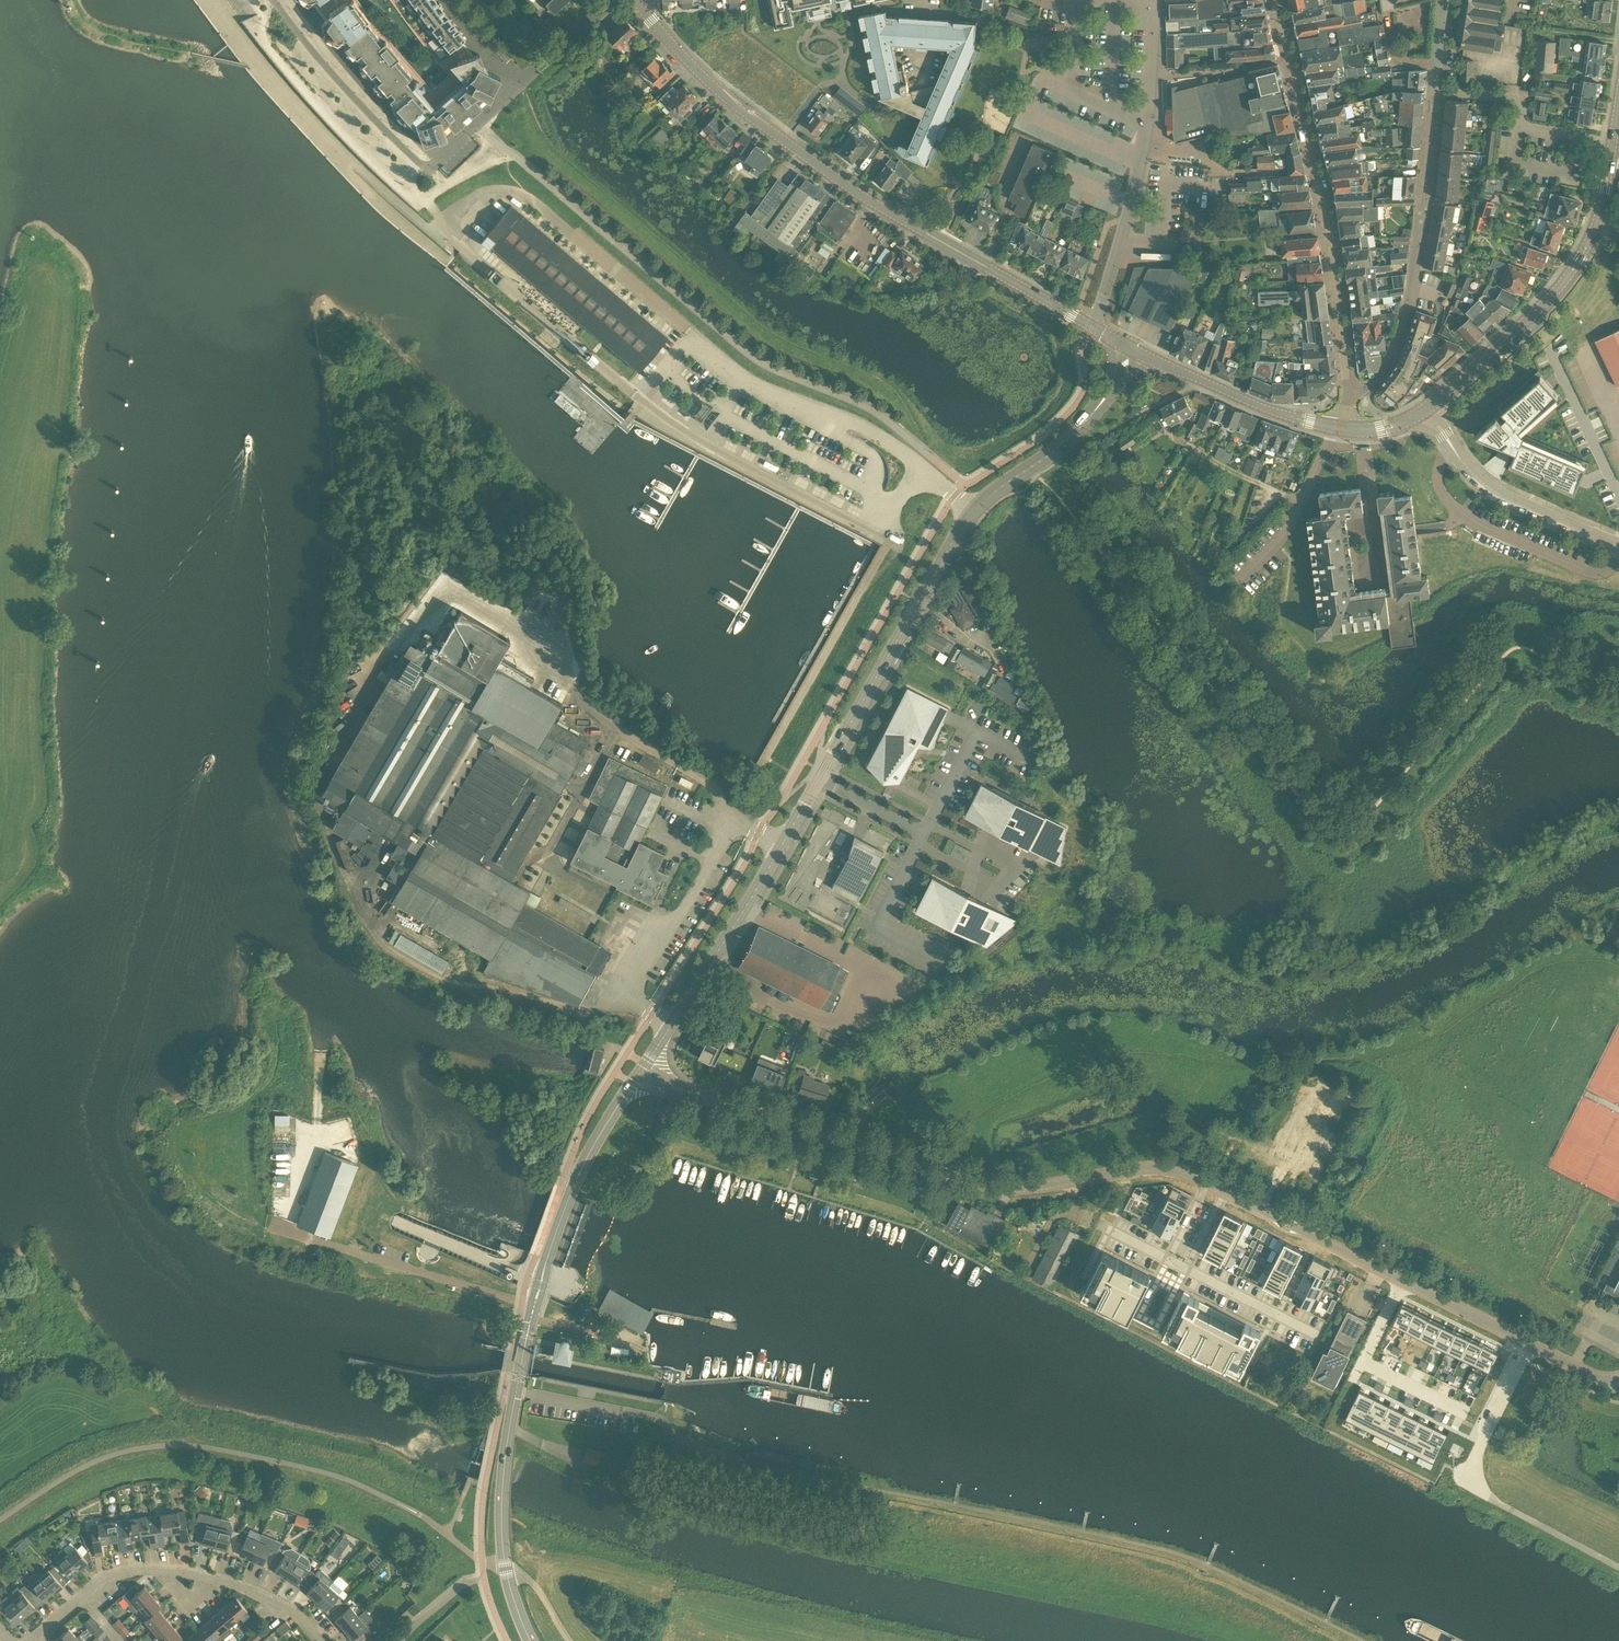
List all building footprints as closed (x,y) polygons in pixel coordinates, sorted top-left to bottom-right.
[(369,21),(360,9),(353,0),(348,4),(346,1),(328,15),(330,18),(327,20),(325,22),(321,25),(325,39),(337,46),(343,41),(367,23),(369,21)] [(407,4),(413,12),(430,0),(412,0),(407,4)] [(435,0),(430,0),(413,12),(419,21),(439,6),(435,0)] [(546,4),(545,4),(552,12),(554,14),(569,0),(542,0),(546,4)] [(711,0),(703,0),(703,1),(706,1),(706,8),(711,7),(711,10),(712,9),(711,0)] [(770,3),(771,7),(771,6),(772,12),(772,15),(773,15),(774,20),(774,23),(776,29),(780,28),(781,28),(784,27),(793,25),(792,20),(793,20),(792,16),(791,14),(791,13),(791,10),(790,10),(790,7),(793,6),(793,9),(795,9),(831,1),(831,0),(769,0),(770,3)] [(1197,0),(1166,0),(1167,21),(1176,20),(1232,16),(1266,13),(1263,1),(1198,10),(1197,0)] [(1198,10),(1263,1),(1263,0),(1197,0),(1198,10)] [(1292,10),(1297,9),(1297,12),(1320,7),(1324,6),(1332,4),(1331,0),(1289,0),(1292,10)] [(1320,7),(1297,12),(1293,13),(1295,24),(1349,14),(1357,13),(1355,0),(1354,1),(1342,2),(1332,4),(1324,6),(1320,7)] [(1318,32),(1319,35),(1298,38),(1301,51),(1303,51),(1385,37),(1383,23),(1363,27),(1360,14),(1366,13),(1364,0),(1357,0),(1355,0),(1357,13),(1349,14),(1351,29),(1339,31),(1339,28),(1318,32)] [(1505,25),(1498,24),(1499,13),(1501,0),(1460,0),(1454,39),(1461,40),(1460,47),(1463,48),(1493,52),(1495,37),(1503,39),(1505,25)] [(1612,0),(1591,0),(1595,1),(1592,19),(1609,21),(1612,0)] [(446,15),(439,6),(419,21),(426,30),(446,15)] [(1031,16),(1017,10),(1013,20),(1027,25),(1031,16)] [(975,44),(976,22),(925,19),(923,18),(886,16),(885,11),(860,16),(863,28),(864,28),(866,36),(864,36),(868,48),(870,57),(868,57),(872,69),(873,69),(875,77),(873,78),(876,90),(877,89),(879,99),(880,98),(890,103),(901,108),(922,117),(908,148),(904,146),(900,144),(898,149),(896,146),(895,147),(904,155),(928,165),(932,157),(938,146),(937,145),(940,137),(941,138),(947,127),(945,126),(948,118),(949,118),(955,107),(953,107),(957,99),(963,88),(962,87),(965,79),(966,80),(972,69),(970,68),(973,60),(974,60),(980,49),(975,47),(975,44)] [(1266,13),(1232,16),(1233,30),(1269,26),(1266,13)] [(538,14),(520,26),(530,42),(540,34),(547,28),(542,21),(538,14)] [(1351,29),(1349,14),(1295,24),(1298,36),(1318,33),(1318,32),(1339,28),(1339,31),(1351,29)] [(446,15),(426,30),(432,38),(452,23),(447,17),(446,15)] [(1233,30),(1232,16),(1196,19),(1197,27),(1197,31),(1233,30)] [(614,46),(617,46),(620,48),(638,31),(625,18),(620,23),(621,24),(609,37),(610,39),(610,42),(614,46)] [(1179,28),(1197,27),(1196,19),(1176,20),(1177,30),(1179,30),(1179,28)] [(1176,20),(1167,21),(1167,31),(1177,30),(1176,20)] [(383,43),(367,23),(343,41),(347,46),(344,48),(346,56),(353,60),(356,58),(361,65),(359,67),(362,74),(368,78),(371,76),(377,83),(374,85),(377,92),(384,97),(386,94),(388,97),(406,81),(412,77),(396,59),(399,57),(385,41),(383,43)] [(452,23),(432,38),(439,46),(459,31),(452,23)] [(1269,26),(1233,30),(1197,31),(1197,34),(1166,36),(1168,68),(1178,67),(1183,66),(1183,57),(1183,47),(1214,46),(1221,46),(1252,45),(1273,43),(1269,26)] [(463,37),(459,31),(439,46),(446,55),(456,48),(461,44),(463,42),(462,42),(465,40),(463,37)] [(1385,37),(1303,51),(1301,51),(1306,71),(1365,66),(1370,66),(1390,64),(1385,37)] [(1587,41),(1586,52),(1570,50),(1571,38),(1560,37),(1559,42),(1558,54),(1562,54),(1605,59),(1606,56),(1604,56),(1606,44),(1587,41)] [(1558,63),(1557,63),(1553,62),(1556,42),(1540,40),(1538,40),(1534,70),(1539,70),(1556,73),(1558,63)] [(1221,46),(1214,46),(1215,62),(1221,62),(1227,61),(1263,58),(1275,55),(1273,43),(1252,45),(1221,46)] [(1562,54),(1572,56),(1572,60),(1584,62),(1583,73),(1601,76),(1603,63),(1605,64),(1605,59),(1562,54)] [(406,81),(388,97),(391,99),(389,100),(393,112),(403,123),(414,128),(416,131),(419,133),(423,146),(446,137),(489,100),(500,78),(488,72),(484,67),(479,55),(471,57),(449,65),(467,86),(462,90),(435,114),(406,81)] [(671,66),(669,69),(664,63),(660,66),(654,59),(644,68),(652,77),(652,78),(660,87),(676,72),(671,66)] [(1473,81),(1474,60),(1462,60),(1460,59),(1459,80),(1473,81)] [(1390,64),(1370,66),(1372,74),(1372,78),(1392,75),(1391,72),(1390,64)] [(1176,88),(1168,88),(1168,106),(1168,114),(1169,133),(1173,133),(1175,142),(1203,135),(1208,134),(1210,134),(1221,131),(1248,133),(1247,122),(1265,118),(1264,116),(1290,112),(1287,102),(1284,89),(1278,65),(1220,80),(1219,78),(1199,83),(1195,84),(1177,89),(1176,88)] [(1370,66),(1365,66),(1306,71),(1309,84),(1340,80),(1348,79),(1348,78),(1358,77),(1358,75),(1372,74),(1370,66)] [(1395,72),(1391,72),(1392,75),(1393,85),(1401,85),(1404,85),(1426,83),(1427,70),(1409,71),(1408,79),(1395,79),(1395,72)] [(1581,80),(1580,84),(1573,83),(1573,88),(1579,89),(1579,93),(1598,96),(1600,83),(1581,80)] [(1568,91),(1569,85),(1555,82),(1554,88),(1554,90),(1568,92),(1568,91)] [(1404,85),(1403,91),(1403,99),(1409,100),(1423,100),(1425,85),(1426,83),(1404,85)] [(1335,99),(1332,84),(1310,87),(1315,111),(1336,106),(1334,99),(1335,99)] [(671,112),(691,93),(684,86),(678,91),(677,90),(672,88),(662,97),(659,100),(671,112)] [(1345,104),(1336,106),(1315,111),(1318,124),(1344,120),(1344,119),(1348,118),(1348,119),(1361,118),(1387,114),(1387,99),(1400,99),(1403,99),(1403,91),(1394,91),(1386,94),(1366,98),(1344,103),(1345,104)] [(697,100),(691,93),(671,112),(677,118),(681,114),(683,116),(683,115),(686,118),(686,117),(693,111),(689,108),(697,100)] [(1546,102),(1551,103),(1553,96),(1536,93),(1534,100),(1537,101),(1546,102)] [(1579,93),(1578,97),(1571,95),(1570,102),(1577,103),(1577,106),(1597,109),(1599,96),(1598,96),(1579,93)] [(846,107),(835,99),(834,101),(825,94),(819,101),(827,107),(826,109),(831,113),(834,109),(841,114),(846,107)] [(865,107),(853,97),(847,105),(859,115),(865,107)] [(1400,99),(1399,108),(1397,107),(1397,108),(1390,108),(1390,111),(1399,111),(1399,113),(1422,115),(1423,104),(1423,100),(1409,100),(1403,99),(1400,99)] [(1446,100),(1444,124),(1465,126),(1466,119),(1472,120),(1473,110),(1467,109),(1468,102),(1446,100)] [(1537,101),(1535,112),(1544,113),(1546,102),(1537,101)] [(1597,109),(1577,106),(1570,105),(1568,115),(1575,116),(1574,120),(1594,123),(1596,110),(1597,110),(1597,109)] [(823,119),(828,114),(826,112),(824,114),(819,110),(806,126),(818,135),(828,123),(823,119)] [(1399,113),(1399,111),(1390,111),(1390,119),(1399,118),(1398,124),(1407,124),(1421,125),(1422,115),(1399,113)] [(1264,116),(1265,118),(1247,122),(1248,133),(1267,133),(1267,134),(1295,130),(1290,112),(1264,116)] [(1546,120),(1547,114),(1544,113),(1535,112),(1534,112),(1533,118),(1546,120)] [(712,140),(727,124),(716,114),(708,122),(703,128),(709,133),(708,135),(712,140)] [(1344,120),(1318,124),(1321,138),(1360,132),(1376,129),(1374,119),(1362,121),(1362,124),(1351,126),(1350,122),(1344,123),(1344,120)] [(727,124),(712,140),(717,144),(719,142),(725,147),(733,138),(738,133),(727,124)] [(1421,125),(1407,124),(1407,128),(1400,127),(1400,134),(1420,135),(1421,125)] [(1444,124),(1442,135),(1441,147),(1463,150),(1463,143),(1469,143),(1470,133),(1464,133),(1465,126),(1444,124)] [(671,139),(671,138),(663,130),(662,129),(652,138),(661,147),(671,139)] [(1491,164),(1495,130),(1489,129),(1488,129),(1484,163),(1485,163),(1491,164)] [(1295,130),(1267,134),(1269,143),(1252,144),(1253,156),(1264,154),(1263,152),(1271,152),(1286,151),(1287,156),(1288,156),(1288,152),(1300,150),(1295,130)] [(1399,130),(1387,131),(1388,149),(1400,148),(1399,130)] [(1362,146),(1360,132),(1321,138),(1325,151),(1359,146),(1362,146)] [(840,152),(852,161),(860,151),(866,156),(876,143),(865,134),(861,140),(854,134),(840,152)] [(1420,135),(1400,134),(1400,139),(1406,140),(1405,144),(1419,145),(1420,135)] [(748,143),(738,157),(745,162),(747,159),(754,164),(749,171),(757,177),(771,157),(757,147),(756,146),(754,148),(748,143)] [(1032,199),(1053,152),(1033,143),(1013,189),(1009,199),(1018,203),(1014,212),(1024,216),(1032,198),(1032,199)] [(1359,146),(1325,151),(1328,165),(1362,158),(1361,152),(1369,151),(1379,152),(1379,146),(1370,146),(1362,146),(1359,146)] [(1418,160),(1420,147),(1407,147),(1406,159),(1418,160)] [(1287,158),(1274,159),(1274,168),(1288,168),(1304,167),(1300,150),(1288,152),(1288,156),(1287,156),(1287,158)] [(1441,151),(1438,174),(1460,177),(1460,170),(1466,170),(1467,161),(1461,160),(1462,153),(1441,151)] [(1273,154),(1264,154),(1253,156),(1256,156),(1258,168),(1274,168),(1274,159),(1273,154)] [(1362,160),(1362,158),(1328,165),(1333,179),(1366,176),(1371,176),(1378,175),(1378,169),(1369,170),(1368,160),(1362,160)] [(889,190),(901,174),(894,169),(898,165),(890,159),(887,164),(875,180),(889,190)] [(989,181),(996,185),(1001,174),(994,170),(989,181)] [(746,211),(739,221),(751,229),(783,253),(787,256),(794,246),(790,242),(807,218),(814,208),(816,205),(817,206),(821,201),(818,199),(824,191),(807,179),(806,179),(798,174),(797,175),(789,187),(778,179),(752,216),(746,211)] [(1295,190),(1308,187),(1305,174),(1288,175),(1279,175),(1244,177),(1245,183),(1228,184),(1230,193),(1271,191),(1271,192),(1293,191),(1295,190)] [(1438,174),(1437,186),(1436,198),(1457,201),(1458,193),(1463,194),(1464,184),(1459,183),(1460,177),(1438,174)] [(1371,176),(1366,176),(1333,179),(1332,179),(1334,190),(1367,188),(1372,188),(1371,176)] [(1387,184),(1387,190),(1393,190),(1393,189),(1415,188),(1417,176),(1393,176),(1393,185),(1387,184)] [(1481,191),(1493,193),(1493,192),(1494,186),(1490,185),(1491,180),(1483,179),(1481,191)] [(998,214),(986,208),(992,197),(991,193),(977,186),(971,197),(964,212),(973,217),(971,221),(990,230),(991,230),(998,214)] [(1293,191),(1271,192),(1272,200),(1273,208),(1302,206),(1312,206),(1313,206),(1311,197),(1308,187),(1295,190),(1293,191)] [(1373,188),(1372,188),(1367,188),(1334,190),(1337,204),(1373,203),(1373,188)] [(1414,197),(1415,188),(1393,189),(1393,190),(1392,194),(1386,194),(1386,197),(1376,197),(1376,205),(1378,205),(1391,205),(1413,205),(1414,197)] [(783,253),(776,262),(779,264),(787,270),(797,257),(818,226),(838,238),(856,213),(836,200),(836,199),(835,199),(824,191),(818,199),(821,201),(817,206),(816,205),(814,208),(807,218),(790,242),(794,246),(787,256),(783,253)] [(1479,198),(1491,200),(1492,194),(1481,191),(1479,198)] [(1578,212),(1581,202),(1551,192),(1547,205),(1550,206),(1558,208),(1558,206),(1578,212)] [(1223,211),(1223,197),(1213,197),(1213,211),(1223,211)] [(1490,217),(1494,203),(1480,198),(1475,212),(1490,217)] [(1075,212),(1078,203),(1066,199),(1063,208),(1075,212)] [(1435,201),(1432,218),(1452,222),(1455,205),(1435,201)] [(1363,206),(1337,207),(1339,219),(1360,218),(1362,218),(1363,220),(1368,220),(1374,219),(1379,219),(1378,205),(1376,205),(1363,206)] [(639,371),(667,337),(511,206),(487,234),(480,242),(488,248),(490,246),(530,279),(585,326),(601,340),(605,342),(639,371)] [(1302,206),(1273,208),(1273,209),(1258,209),(1260,226),(1279,224),(1280,234),(1315,229),(1313,209),(1302,211),(1302,206)] [(1574,223),(1578,212),(1558,206),(1558,208),(1550,206),(1548,214),(1545,213),(1543,217),(1568,225),(1569,221),(1574,223)] [(1200,213),(1199,226),(1207,227),(1208,213),(1200,213)] [(1487,219),(1474,216),(1472,223),(1470,230),(1483,233),(1487,219)] [(1531,225),(1530,229),(1535,231),(1535,230),(1560,237),(1563,226),(1567,227),(1568,225),(1543,217),(1541,226),(1537,225),(1536,226),(1531,225)] [(1360,218),(1339,219),(1341,236),(1359,236),(1359,235),(1361,235),(1360,218)] [(1432,218),(1429,234),(1449,238),(1452,222),(1432,218)] [(1047,219),(1039,235),(1025,228),(1027,224),(1019,221),(1011,240),(1018,243),(1017,245),(1036,254),(1045,238),(1053,222),(1047,219)] [(1535,231),(1530,229),(1529,231),(1534,232),(1531,244),(1555,251),(1560,237),(1535,230),(1535,231)] [(1449,238),(1429,234),(1426,250),(1446,254),(1449,238)] [(1359,236),(1341,236),(1341,237),(1343,250),(1344,250),(1362,249),(1370,248),(1368,235),(1359,236)] [(1409,245),(1410,236),(1393,236),(1393,244),(1409,245)] [(1315,237),(1281,240),(1281,239),(1276,240),(1277,252),(1281,251),(1282,256),(1283,256),(1283,258),(1287,257),(1288,261),(1288,265),(1288,266),(1297,265),(1297,263),(1321,261),(1320,252),(1319,252),(1317,237),(1315,237)] [(1058,264),(1066,248),(1045,238),(1036,254),(1058,264)] [(1547,254),(1529,248),(1523,246),(1521,252),(1527,254),(1524,262),(1542,267),(1547,254)] [(1088,248),(1084,257),(1068,249),(1061,267),(1082,277),(1088,259),(1089,259),(1092,250),(1088,248)] [(1362,249),(1344,250),(1346,267),(1365,265),(1362,249)] [(1446,254),(1426,250),(1422,267),(1442,271),(1446,254)] [(903,252),(900,256),(892,251),(884,263),(891,268),(893,265),(905,274),(904,276),(910,280),(911,279),(912,280),(922,266),(903,252)] [(1391,264),(1408,262),(1407,252),(1391,253),(1391,264)] [(1493,259),(1492,261),(1490,266),(1495,268),(1519,277),(1518,280),(1526,284),(1527,284),(1531,274),(1493,259)] [(1297,265),(1288,266),(1289,280),(1298,280),(1297,280),(1323,280),(1321,261),(1297,263),(1297,265)] [(802,272),(810,277),(815,270),(807,264),(802,272)] [(1365,265),(1346,267),(1348,282),(1367,279),(1376,278),(1375,272),(1380,272),(1391,271),(1391,264),(1379,265),(1365,266),(1365,265)] [(1172,327),(1177,315),(1200,267),(1134,268),(1120,314),(1131,317),(1132,313),(1170,330),(1172,327)] [(1518,280),(1519,277),(1495,268),(1493,271),(1492,274),(1504,278),(1501,286),(1522,294),(1526,284),(1518,280)] [(1244,281),(1246,271),(1238,269),(1236,279),(1244,281)] [(1460,286),(1466,289),(1471,277),(1464,274),(1461,281),(1459,286),(1460,286)] [(1367,279),(1348,282),(1350,294),(1378,291),(1376,278),(1367,279)] [(1289,280),(1257,281),(1259,305),(1290,304),(1289,299),(1295,299),(1301,299),(1301,297),(1312,296),(1312,299),(1325,298),(1323,282),(1297,284),(1298,290),(1295,290),(1289,291),(1289,280)] [(1451,297),(1456,284),(1449,281),(1445,290),(1444,293),(1451,297)] [(1488,285),(1483,293),(1486,294),(1511,308),(1519,299),(1501,289),(1488,285)] [(1460,286),(1457,294),(1462,296),(1463,296),(1464,294),(1466,289),(1460,286)] [(1378,291),(1350,294),(1351,307),(1371,305),(1370,297),(1378,296),(1378,298),(1387,296),(1388,299),(1398,298),(1397,295),(1402,294),(1403,288),(1378,291)] [(1486,294),(1483,293),(1478,298),(1484,304),(1502,317),(1511,308),(1486,294)] [(1301,297),(1301,299),(1303,311),(1292,312),(1292,319),(1305,319),(1328,317),(1325,298),(1312,299),(1312,296),(1301,297)] [(1484,304),(1478,298),(1472,304),(1471,304),(1470,305),(1474,307),(1494,324),(1502,317),(1484,304)] [(1372,315),(1371,305),(1351,307),(1353,322),(1379,321),(1396,319),(1397,312),(1381,314),(1372,315)] [(1471,317),(1464,310),(1452,305),(1450,310),(1459,313),(1467,321),(1464,323),(1478,339),(1485,332),(1471,317)] [(1470,305),(1464,310),(1471,317),(1485,332),(1494,324),(1474,307),(1470,305)] [(1398,362),(1390,375),(1389,375),(1378,389),(1386,396),(1386,398),(1391,402),(1394,401),(1399,405),(1405,400),(1406,400),(1411,395),(1412,394),(1412,393),(1411,392),(1416,385),(1419,387),(1424,379),(1423,379),(1424,378),(1428,374),(1432,377),(1439,370),(1440,371),(1464,350),(1460,345),(1445,338),(1440,350),(1430,358),(1417,355),(1426,330),(1431,332),(1430,334),(1431,334),(1431,333),(1436,317),(1416,310),(1407,340),(1407,341),(1399,362),(1398,362)] [(1177,315),(1172,327),(1178,330),(1183,318),(1177,315)] [(1328,317),(1305,319),(1306,327),(1330,326),(1329,318),(1328,317)] [(1381,335),(1379,321),(1353,322),(1355,332),(1354,332),(1354,333),(1370,332),(1370,336),(1381,335)] [(1185,348),(1183,347),(1179,356),(1197,364),(1213,372),(1213,371),(1223,334),(1222,334),(1225,324),(1220,322),(1212,339),(1210,338),(1209,339),(1193,331),(1185,348)] [(1451,330),(1446,324),(1444,324),(1443,324),(1439,333),(1452,339),(1454,337),(1459,342),(1461,343),(1465,340),(1470,345),(1478,339),(1464,323),(1461,326),(1456,330),(1454,327),(1451,330)] [(1182,326),(1180,331),(1170,351),(1179,356),(1183,347),(1185,348),(1193,331),(1182,326)] [(1330,326),(1306,327),(1307,335),(1331,334),(1330,326)] [(1274,339),(1274,329),(1262,328),(1261,338),(1274,339)] [(1618,386),(1618,329),(1595,340),(1617,387),(1618,386)] [(1370,336),(1370,332),(1354,333),(1356,348),(1372,348),(1373,356),(1380,355),(1379,349),(1385,349),(1384,335),(1381,335),(1370,336)] [(1235,338),(1223,334),(1213,371),(1233,381),(1233,380),(1236,367),(1237,367),(1238,361),(1230,358),(1233,346),(1237,348),(1239,341),(1235,340),(1235,338)] [(1331,334),(1307,335),(1309,342),(1332,344),(1331,334)] [(1258,354),(1265,354),(1266,343),(1259,342),(1258,354)] [(1309,342),(1303,342),(1303,349),(1314,348),(1315,351),(1303,352),(1304,364),(1305,364),(1310,363),(1319,363),(1321,374),(1336,372),(1334,353),(1332,344),(1309,342)] [(1372,348),(1356,348),(1356,349),(1359,372),(1377,369),(1381,362),(1380,355),(1373,356),(1372,348)] [(1273,401),(1274,373),(1274,361),(1256,359),(1249,391),(1273,401)] [(1274,361),(1274,373),(1273,401),(1283,401),(1283,381),(1280,381),(1281,369),(1283,362),(1274,361)] [(1321,374),(1319,363),(1310,363),(1311,368),(1314,367),(1315,373),(1313,373),(1314,375),(1318,375),(1319,385),(1324,384),(1324,391),(1327,393),(1330,390),(1332,388),(1333,385),(1334,382),(1335,380),(1335,377),(1336,372),(1321,374)] [(1500,411),(1474,435),(1504,447),(1508,449),(1513,451),(1515,452),(1507,469),(1574,498),(1579,486),(1582,479),(1584,474),(1589,463),(1528,437),(1523,434),(1563,399),(1550,384),(1546,380),(1538,370),(1496,407),(1500,411)] [(1314,375),(1313,373),(1306,373),(1306,378),(1310,400),(1315,400),(1316,399),(1318,399),(1320,398),(1323,396),(1326,394),(1327,393),(1324,391),(1324,384),(1319,385),(1318,375),(1314,375)] [(1310,400),(1306,378),(1292,379),(1293,381),(1294,401),(1310,400)] [(1293,381),(1283,381),(1283,401),(1292,401),(1294,401),(1293,381)] [(1193,400),(1205,406),(1212,409),(1215,400),(1196,393),(1193,400)] [(1169,422),(1192,411),(1184,396),(1161,408),(1169,422)] [(1229,406),(1215,400),(1212,409),(1205,406),(1197,424),(1196,427),(1204,430),(1210,416),(1222,421),(1222,420),(1229,406)] [(1242,412),(1229,406),(1222,420),(1236,426),(1242,412)] [(1236,426),(1235,429),(1242,432),(1239,438),(1248,441),(1251,435),(1258,419),(1242,412),(1236,426)] [(1265,447),(1273,424),(1262,420),(1254,443),(1265,447)] [(1192,421),(1185,434),(1189,436),(1191,437),(1194,431),(1193,431),(1197,424),(1192,421)] [(1285,428),(1273,424),(1265,447),(1278,451),(1285,428)] [(1285,428),(1278,451),(1290,455),(1297,433),(1285,428)] [(1216,454),(1215,456),(1222,460),(1226,449),(1219,446),(1216,454)] [(1252,459),(1249,457),(1243,472),(1255,477),(1261,462),(1260,462),(1261,459),(1254,456),(1252,459)] [(1271,472),(1264,471),(1262,480),(1268,482),(1271,472)] [(1386,594),(1387,594),(1386,589),(1355,592),(1350,552),(1345,515),(1363,513),(1360,488),(1320,493),(1323,517),(1307,519),(1320,621),(1317,622),(1319,635),(1334,633),(1334,629),(1389,622),(1386,594)] [(1397,597),(1409,596),(1430,593),(1427,576),(1422,576),(1416,535),(1416,531),(1415,526),(1411,496),(1394,498),(1394,491),(1378,493),(1379,503),(1380,511),(1386,510),(1397,597)] [(964,584),(958,574),(951,578),(958,589),(964,584)] [(974,583),(962,590),(979,618),(981,621),(985,618),(987,617),(984,611),(989,608),(974,583)] [(951,609),(964,631),(978,623),(956,587),(948,592),(954,602),(956,606),(951,609)] [(948,592),(947,592),(942,595),(948,605),(954,602),(948,592)] [(381,838),(395,846),(390,857),(395,860),(384,878),(401,888),(391,905),(465,948),(466,946),(479,954),(477,957),(486,963),(480,972),(469,965),(465,971),(476,978),(476,979),(506,989),(509,981),(577,1004),(594,974),(597,975),(611,951),(597,943),(589,939),(523,901),(529,890),(510,880),(562,792),(558,790),(570,770),(579,776),(593,752),(584,746),(586,742),(548,719),(557,705),(492,667),(509,639),(459,609),(431,656),(408,642),(319,794),(342,808),(338,815),(340,816),(342,814),(343,815),(335,828),(354,839),(358,833),(368,838),(364,844),(374,850),(381,838)] [(942,651),(949,638),(930,627),(922,640),(942,651)] [(955,661),(956,660),(961,650),(954,646),(948,657),(955,661)] [(992,664),(964,648),(957,660),(985,676),(992,664)] [(991,685),(997,674),(990,671),(983,682),(991,685)] [(995,684),(991,690),(1012,702),(1016,695),(1008,691),(1012,684),(1001,678),(997,685),(995,684)] [(900,782),(904,773),(918,747),(932,749),(943,722),(948,709),(948,708),(907,687),(867,765),(884,782),(887,779),(889,776),(900,782)] [(1017,704),(1028,710),(1031,704),(1020,697),(1017,704)] [(622,705),(613,719),(621,724),(629,710),(622,705)] [(627,728),(642,737),(648,727),(633,719),(627,728)] [(638,763),(655,772),(659,765),(642,755),(638,763)] [(651,903),(665,874),(655,869),(662,854),(639,842),(666,785),(635,770),(608,757),(588,798),(599,803),(571,861),(618,884),(617,886),(651,903)] [(982,783),(981,783),(965,816),(984,826),(1059,865),(1065,826),(982,783)] [(335,841),(347,871),(355,868),(343,838),(335,841)] [(848,867),(843,865),(831,888),(857,901),(883,851),(862,840),(848,867)] [(956,843),(950,855),(966,863),(972,851),(956,843)] [(967,894),(960,891),(933,877),(916,909),(988,946),(1016,920),(967,894)] [(760,927),(758,926),(737,968),(739,969),(739,970),(773,987),(774,986),(781,989),(780,990),(820,1010),(820,1008),(829,1012),(838,995),(837,994),(839,988),(841,989),(849,971),(841,967),(841,965),(802,946),(801,947),(795,944),(795,943),(760,926),(760,927)] [(388,940),(442,970),(449,958),(395,928),(388,940)] [(692,1054),(707,1060),(708,1057),(742,1070),(748,1056),(735,1051),(734,1055),(722,1050),(729,1035),(712,1027),(706,1040),(700,1037),(692,1054)] [(785,1056),(794,1059),(801,1037),(792,1034),(785,1056)] [(814,1050),(816,1043),(811,1040),(808,1047),(814,1050)] [(594,1046),(593,1051),(588,1069),(598,1072),(604,1049),(594,1046)] [(756,1062),(750,1078),(779,1089),(787,1068),(780,1065),(777,1070),(756,1062)] [(813,1078),(805,1075),(806,1071),(799,1069),(794,1084),(801,1086),(799,1091),(810,1094),(810,1097),(823,1101),(828,1085),(812,1080),(813,1078)] [(290,1122),(290,1112),(275,1112),(275,1122),(290,1122)] [(331,1237),(358,1165),(324,1151),(297,1224),(331,1237)] [(824,1161),(822,1168),(837,1172),(840,1165),(824,1161)] [(1161,1205),(1160,1206),(1181,1216),(1186,1205),(1177,1200),(1180,1192),(1172,1188),(1168,1196),(1166,1194),(1161,1205)] [(953,1211),(954,1212),(947,1225),(958,1230),(958,1231),(973,1239),(987,1214),(972,1206),(970,1208),(958,1202),(953,1211)] [(1158,1204),(1153,1215),(1175,1226),(1181,1216),(1160,1206),(1161,1205),(1158,1204)] [(1225,1211),(1219,1223),(1241,1234),(1247,1222),(1225,1211)] [(1030,1221),(1035,1224),(1038,1218),(1032,1215),(1030,1221)] [(1153,1215),(1147,1226),(1170,1237),(1175,1226),(1153,1215)] [(1219,1223),(1213,1233),(1236,1245),(1241,1234),(1219,1223)] [(1060,1224),(1033,1278),(1052,1288),(1054,1285),(1059,1287),(1065,1276),(1059,1273),(1075,1242),(1080,1244),(1084,1236),(1079,1234),(1060,1224)] [(1260,1239),(1264,1231),(1258,1228),(1254,1236),(1260,1239)] [(1213,1233),(1208,1244),(1231,1255),(1236,1245),(1213,1233)] [(1602,1270),(1611,1275),(1604,1289),(1618,1297),(1618,1238),(1602,1270)] [(1279,1252),(1297,1262),(1303,1250),(1284,1241),(1279,1252)] [(1208,1244),(1203,1254),(1225,1266),(1231,1255),(1208,1244)] [(1272,1261),(1271,1262),(1292,1272),(1297,1262),(1279,1252),(1277,1251),(1272,1261)] [(1103,1252),(1082,1292),(1129,1317),(1150,1275),(1103,1252)] [(1314,1256),(1308,1267),(1328,1277),(1328,1278),(1330,1279),(1336,1267),(1314,1256)] [(1269,1260),(1263,1272),(1268,1274),(1268,1273),(1286,1283),(1292,1272),(1271,1262),(1272,1261),(1269,1260)] [(505,1271),(506,1272),(505,1274),(505,1275),(517,1280),(521,1272),(511,1268),(508,1267),(507,1266),(505,1267),(504,1268),(504,1270),(505,1271)] [(1308,1267),(1303,1277),(1323,1288),(1323,1287),(1328,1278),(1328,1277),(1308,1267)] [(1268,1274),(1263,1285),(1281,1294),(1286,1283),(1268,1273),(1268,1274)] [(1303,1277),(1297,1288),(1320,1299),(1325,1288),(1323,1287),(1323,1288),(1303,1277)] [(1297,1288),(1292,1299),(1314,1310),(1320,1299),(1297,1288)] [(1168,1323),(1162,1334),(1241,1373),(1246,1363),(1246,1362),(1261,1332),(1256,1329),(1245,1324),(1199,1301),(1200,1301),(1189,1295),(1189,1296),(1183,1293),(1168,1323)] [(581,1298),(575,1315),(587,1320),(594,1302),(581,1298)] [(1401,1303),(1392,1322),(1406,1329),(1416,1310),(1401,1303)] [(1416,1310),(1406,1329),(1420,1336),(1429,1317),(1416,1310)] [(1333,1386),(1366,1319),(1349,1311),(1328,1354),(1324,1353),(1313,1376),(1333,1386)] [(1429,1317),(1420,1336),(1434,1343),(1443,1324),(1429,1317)] [(1443,1324),(1434,1343),(1447,1349),(1457,1331),(1443,1324)] [(1270,1343),(1294,1356),(1301,1343),(1277,1331),(1270,1343)] [(1457,1331),(1447,1349),(1461,1356),(1471,1337),(1457,1331)] [(561,1337),(559,1339),(555,1338),(554,1342),(553,1346),(551,1359),(570,1363),(574,1342),(570,1341),(569,1339),(567,1338),(563,1337),(561,1337)] [(1471,1337),(1461,1356),(1475,1363),(1484,1344),(1471,1337)] [(629,1353),(629,1342),(624,1342),(624,1345),(611,1345),(611,1353),(629,1353)] [(1484,1344),(1475,1363),(1489,1370),(1499,1351),(1484,1344)] [(1358,1390),(1344,1418),(1359,1426),(1374,1397),(1358,1390)] [(1374,1397),(1359,1426),(1374,1433),(1388,1405),(1374,1397)] [(1388,1405),(1374,1433),(1389,1441),(1403,1412),(1388,1405)] [(1403,1412),(1389,1441),(1404,1448),(1418,1419),(1403,1412)] [(1418,1419),(1404,1448),(1418,1455),(1433,1426),(1418,1419)] [(1506,1428),(1500,1425),(1495,1435),(1501,1438),(1506,1428)] [(1433,1426),(1418,1455),(1434,1463),(1448,1434),(1433,1426)] [(812,1461),(798,1457),(795,1470),(810,1473),(812,1461)] [(203,1490),(198,1485),(194,1489),(198,1494),(203,1490)] [(273,1506),(271,1513),(285,1517),(287,1511),(273,1506)] [(181,1543),(190,1542),(185,1511),(169,1513),(172,1532),(180,1531),(181,1543)] [(297,1512),(294,1522),(307,1525),(310,1515),(297,1512)] [(172,1532),(169,1513),(153,1515),(158,1547),(165,1546),(163,1533),(172,1532)] [(153,1515),(138,1518),(141,1536),(148,1535),(150,1548),(158,1547),(153,1515)] [(141,1536),(138,1518),(122,1520),(127,1551),(134,1550),(132,1538),(141,1536)] [(221,1519),(219,1527),(214,1546),(226,1549),(225,1551),(232,1553),(236,1540),(237,1538),(238,1533),(234,1532),(230,1521),(221,1519)] [(122,1520),(107,1522),(110,1541),(117,1540),(119,1552),(127,1551),(122,1520)] [(110,1541),(107,1522),(91,1524),(95,1556),(103,1555),(101,1542),(110,1541)] [(214,1546),(219,1527),(206,1524),(204,1532),(198,1530),(194,1543),(202,1545),(202,1543),(214,1546)] [(335,1540),(340,1534),(335,1530),(330,1536),(335,1540)] [(258,1541),(251,1558),(262,1563),(261,1565),(268,1568),(279,1547),(280,1547),(282,1543),(261,1534),(258,1541)] [(236,1540),(232,1553),(239,1555),(240,1553),(251,1558),(258,1541),(247,1535),(243,1543),(236,1540)] [(348,1541),(342,1537),(338,1542),(344,1546),(348,1541)] [(25,1548),(20,1543),(16,1547),(20,1551),(25,1548)] [(66,1554),(79,1569),(91,1558),(88,1551),(83,1556),(75,1546),(66,1554)] [(280,1547),(279,1547),(268,1568),(274,1572),(275,1570),(285,1577),(296,1560),(300,1553),(292,1549),(284,1550),(280,1547)] [(61,1549),(53,1556),(63,1568),(61,1569),(57,1564),(54,1566),(67,1582),(72,1577),(70,1576),(79,1569),(66,1554),(61,1549)] [(0,1556),(0,1557),(4,1561),(10,1556),(6,1551),(0,1556)] [(296,1560),(285,1577),(295,1583),(294,1585),(300,1589),(309,1577),(311,1575),(313,1573),(309,1570),(311,1568),(309,1559),(300,1553),(296,1560)] [(379,1562),(382,1559),(377,1554),(374,1558),(379,1562)] [(67,1582),(54,1566),(49,1570),(48,1569),(40,1577),(52,1591),(54,1593),(63,1586),(62,1585),(67,1582)] [(52,1591),(40,1577),(35,1572),(27,1579),(34,1587),(29,1591),(41,1604),(45,1600),(44,1598),(52,1591)] [(311,1575),(309,1577),(300,1589),(306,1594),(307,1592),(316,1600),(329,1586),(333,1581),(324,1572),(317,1580),(311,1575)] [(333,1581),(329,1586),(316,1600),(325,1608),(324,1610),(329,1615),(340,1604),(344,1601),(337,1595),(342,1589),(333,1581)] [(145,1586),(140,1590),(135,1584),(122,1595),(130,1605),(128,1606),(133,1612),(136,1610),(153,1595),(145,1586)] [(15,1587),(8,1593),(13,1599),(26,1614),(34,1607),(36,1608),(41,1604),(29,1591),(24,1585),(19,1589),(22,1592),(20,1593),(15,1587)] [(8,1593),(0,1600),(0,1601),(5,1607),(0,1611),(14,1627),(19,1623),(18,1621),(26,1614),(13,1599),(8,1593)] [(161,1605),(153,1595),(136,1610),(143,1619),(144,1618),(147,1616),(148,1616),(157,1607),(158,1608),(161,1605)] [(227,1605),(238,1618),(239,1617),(243,1622),(250,1616),(246,1611),(248,1609),(237,1596),(227,1605)] [(340,1604),(329,1615),(334,1620),(336,1619),(343,1628),(358,1615),(350,1606),(345,1610),(340,1604)] [(238,1618),(227,1605),(217,1613),(229,1626),(238,1618)] [(147,1616),(144,1618),(152,1628),(166,1617),(158,1608),(157,1607),(148,1616),(147,1616)] [(343,1628),(351,1637),(349,1639),(351,1640),(358,1640),(366,1635),(362,1629),(371,1622),(362,1612),(358,1615),(343,1628)] [(233,1630),(229,1626),(217,1613),(208,1621),(222,1638),(223,1638),(233,1630)] [(95,1621),(91,1615),(86,1620),(85,1624),(88,1627),(92,1624),(95,1621)] [(152,1628),(158,1635),(153,1638),(155,1640),(157,1640),(160,1638),(174,1627),(166,1617),(152,1628)] [(115,1627),(121,1622),(118,1618),(112,1623),(115,1627)] [(92,1624),(88,1627),(92,1632),(100,1626),(95,1621),(92,1624)] [(208,1621),(198,1629),(208,1640),(210,1640),(212,1640),(213,1640),(218,1640),(222,1638),(208,1621)] [(291,1627),(286,1621),(276,1629),(281,1635),(291,1627)] [(121,1622),(115,1627),(119,1631),(125,1626),(121,1622)] [(262,1635),(269,1629),(266,1626),(259,1632),(262,1635)] [(76,1637),(68,1627),(53,1640),(54,1640),(71,1640),(76,1637)] [(174,1627),(160,1638),(163,1640),(177,1640),(182,1637),(174,1627)] [(198,1629),(188,1637),(192,1640),(208,1640),(198,1629)] [(255,1631),(251,1634),(257,1640),(260,1637),(255,1631)]
